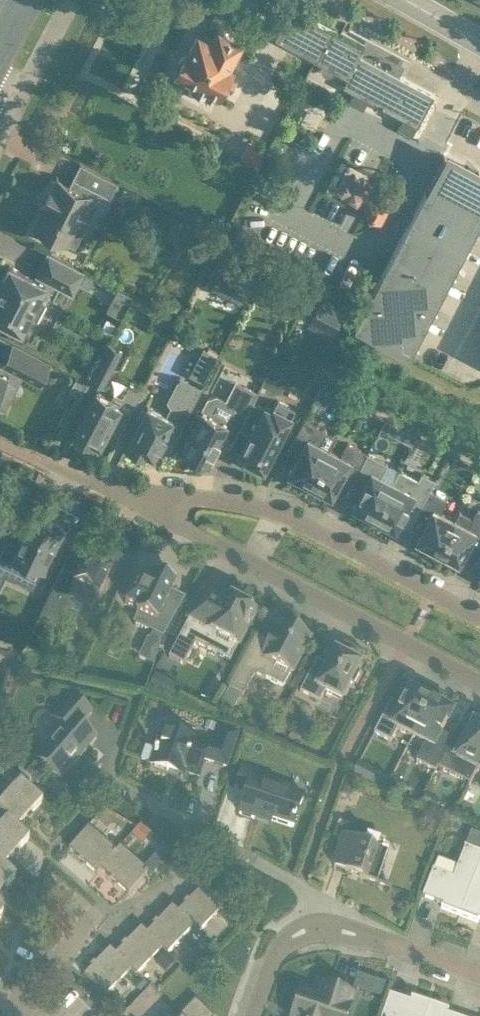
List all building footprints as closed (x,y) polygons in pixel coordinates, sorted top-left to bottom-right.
[(289,29),(282,42),(321,63),(320,66),(322,70),(324,72),(328,73),(332,72),(334,69),(348,77),(343,85),(354,90),(348,101),(363,109),(369,98),(404,117),(398,127),(412,135),(418,124),(434,93),(393,71),(396,65),(363,48),(364,46),(331,28),(298,11),(298,12),(289,29)] [(186,88),(204,97),(206,98),(210,89),(218,93),(222,86),(229,90),(234,81),(226,76),(232,65),(227,62),(240,38),(219,28),(213,40),(199,32),(189,51),(187,50),(177,69),(192,76),(186,88)] [(250,141),(242,156),(257,163),(264,148),(250,141)] [(465,165),(445,154),(355,325),(410,354),(479,220),(479,173),(479,172),(476,179),(461,172),(465,165)] [(54,178),(41,205),(44,206),(34,226),(37,228),(38,232),(50,238),(53,236),(65,242),(87,200),(96,204),(102,192),(109,196),(117,181),(80,162),(73,177),(69,186),(54,178)] [(382,223),(400,189),(380,179),(378,183),(366,176),(358,191),(370,198),(363,213),(382,223)] [(0,283),(0,318),(21,330),(29,314),(37,318),(45,302),(38,298),(44,285),(52,289),(55,283),(73,292),(84,270),(50,252),(49,253),(48,252),(37,273),(39,274),(37,278),(10,264),(0,283)] [(217,256),(204,282),(243,302),(256,276),(217,256)] [(87,271),(81,282),(89,286),(95,275),(87,271)] [(268,276),(261,292),(292,307),(299,291),(268,276)] [(118,287),(107,309),(121,316),(132,294),(118,287)] [(173,296),(168,306),(177,311),(182,301),(173,296)] [(334,332),(344,313),(322,301),(312,320),(334,332)] [(108,317),(101,329),(111,334),(117,322),(108,317)] [(89,377),(103,385),(122,348),(108,341),(89,377)] [(5,409),(23,375),(39,384),(50,363),(14,345),(5,363),(0,360),(0,407),(5,409)] [(204,346),(197,360),(211,367),(218,354),(204,346)] [(79,372),(69,390),(80,395),(89,377),(79,372)] [(139,421),(127,445),(130,447),(129,449),(139,455),(141,452),(144,454),(145,451),(153,455),(159,444),(169,449),(201,387),(179,375),(167,399),(171,406),(168,413),(161,409),(149,402),(145,410),(141,408),(135,419),(139,421)] [(130,382),(123,396),(114,392),(111,398),(96,390),(74,434),(76,435),(77,439),(84,443),(87,441),(90,442),(91,440),(100,445),(104,436),(115,442),(142,389),(130,382)] [(230,446),(239,428),(253,401),(258,392),(244,385),(234,404),(217,395),(208,398),(200,414),(197,412),(191,424),(194,426),(182,449),(185,450),(183,454),(195,460),(196,456),(207,462),(212,451),(213,452),(219,440),(230,446)] [(321,385),(313,400),(325,406),(333,391),(321,385)] [(264,407),(253,401),(239,428),(250,433),(245,442),(246,442),(240,453),(248,457),(246,460),(250,461),(248,464),(259,470),(260,467),(264,469),(271,455),(274,456),(279,446),(276,444),(295,408),(278,399),(272,409),(265,405),(264,407)] [(309,486),(329,448),(318,442),(324,429),(304,418),(292,441),(303,447),(289,472),(300,478),(298,481),(309,486)] [(385,419),(378,432),(386,436),(393,423),(385,419)] [(356,474),(368,452),(347,441),(340,454),(329,448),(309,486),(320,492),(321,489),(332,494),(345,469),(356,474)] [(381,475),(388,463),(368,452),(356,474),(355,477),(365,482),(360,493),(354,506),(364,511),(362,515),(373,520),(393,481),(381,475)] [(422,471),(418,478),(400,468),(393,481),(373,520),(383,526),(385,522),(395,528),(402,515),(408,504),(419,510),(430,488),(435,478),(422,471)] [(448,498),(430,488),(419,510),(429,515),(417,539),(427,545),(426,548),(436,553),(455,518),(441,511),(448,498)] [(436,553),(447,559),(449,556),(459,561),(471,538),(479,543),(479,509),(478,508),(473,517),(459,510),(455,518),(436,553)] [(7,573),(18,578),(26,561),(48,571),(53,559),(50,557),(62,531),(57,529),(59,524),(48,519),(46,523),(33,517),(10,564),(0,560),(0,587),(7,573)] [(62,564),(39,614),(60,624),(71,600),(91,610),(117,555),(90,543),(83,557),(82,557),(76,568),(77,569),(76,570),(62,564)] [(138,576),(124,605),(137,611),(135,616),(136,616),(132,624),(165,640),(180,607),(168,601),(176,584),(155,574),(151,582),(138,576)] [(197,605),(169,658),(184,667),(196,645),(208,651),(208,650),(230,662),(238,647),(257,611),(250,608),(249,603),(241,598),(237,601),(226,595),(219,607),(215,605),(211,612),(197,605)] [(230,689),(222,704),(234,710),(241,696),(244,697),(255,675),(266,680),(283,688),(291,674),(310,639),(306,637),(306,633),(298,629),(295,631),(284,626),(278,638),(274,646),(269,643),(268,645),(256,638),(230,689)] [(360,665),(336,652),(328,666),(317,661),(300,692),(320,703),(325,692),(342,701),(350,684),(354,686),(360,674),(357,672),(360,665)] [(156,676),(149,689),(162,696),(169,682),(156,676)] [(398,730),(413,738),(433,699),(422,694),(420,697),(410,692),(404,704),(404,703),(396,717),(386,712),(374,734),(391,743),(398,730)] [(96,738),(81,725),(92,713),(71,694),(52,716),(64,727),(36,758),(60,780),(96,738)] [(442,708),(443,705),(433,699),(413,738),(425,744),(416,762),(435,772),(438,768),(452,740),(441,735),(446,726),(452,714),(442,708)] [(207,722),(205,730),(214,733),(216,725),(207,722)] [(474,725),(463,746),(452,740),(438,768),(458,778),(465,765),(477,771),(479,765),(479,728),(474,725)] [(169,768),(199,778),(205,760),(226,767),(237,735),(222,730),(216,747),(163,729),(151,765),(168,771),(169,768)] [(359,764),(353,775),(369,783),(375,772),(359,764)] [(0,805),(0,813),(18,829),(30,815),(43,802),(3,766),(0,769),(0,777),(14,789),(8,796),(0,805)] [(303,797),(287,791),(288,788),(267,780),(268,776),(242,767),(242,768),(236,787),(247,791),(239,814),(254,820),(255,815),(293,828),(303,797)] [(392,778),(386,790),(398,797),(402,790),(400,782),(392,778)] [(346,782),(341,796),(350,799),(355,785),(346,782)] [(425,795),(420,804),(428,809),(433,799),(425,795)] [(108,826),(115,815),(104,809),(98,820),(108,826)] [(1,827),(0,828),(0,862),(5,867),(17,853),(30,839),(18,829),(0,813),(0,826),(1,827)] [(449,821),(446,829),(453,832),(456,824),(449,821)] [(377,884),(384,864),(388,853),(364,845),(368,834),(339,823),(333,838),(343,842),(334,868),(377,884)] [(138,827),(131,834),(142,844),(151,834),(146,829),(140,824),(139,825),(138,827)] [(97,874),(101,870),(117,852),(116,852),(88,827),(69,850),(97,874)] [(422,897),(442,905),(441,908),(459,916),(479,863),(479,836),(471,832),(453,878),(432,870),(422,897)] [(164,845),(157,853),(165,861),(171,854),(173,852),(172,852),(169,849),(164,845)] [(117,852),(101,870),(128,894),(148,872),(120,847),(116,852),(117,852)] [(173,859),(166,867),(173,874),(180,866),(173,859)] [(4,891),(16,877),(5,867),(0,862),(0,895),(4,891)] [(459,916),(478,923),(479,919),(479,863),(459,916)] [(177,913),(193,928),(199,934),(225,906),(204,886),(178,912),(177,913)] [(177,913),(178,912),(172,906),(147,933),(146,934),(162,949),(168,954),(193,928),(177,913)] [(136,976),(162,949),(146,934),(147,933),(141,928),(116,954),(115,955),(130,970),(136,976)] [(204,941),(199,946),(204,950),(209,945),(204,941)] [(105,996),(130,970),(115,955),(116,954),(110,949),(84,976),(105,996)] [(165,955),(157,964),(165,972),(174,963),(165,955)] [(358,976),(353,989),(367,994),(371,980),(358,976)] [(141,981),(134,988),(140,992),(146,986),(141,981)] [(345,1015),(352,996),(323,986),(319,998),(302,992),(295,1010),(301,1012),(300,1015),(345,1015)] [(430,1004),(411,998),(410,1002),(389,995),(382,1015),(426,1015),(430,1004)] [(191,1015),(218,1015),(202,1002),(190,1015),(191,1015)] [(426,1015),(452,1015),(447,1014),(448,1010),(430,1004),(426,1015)]
